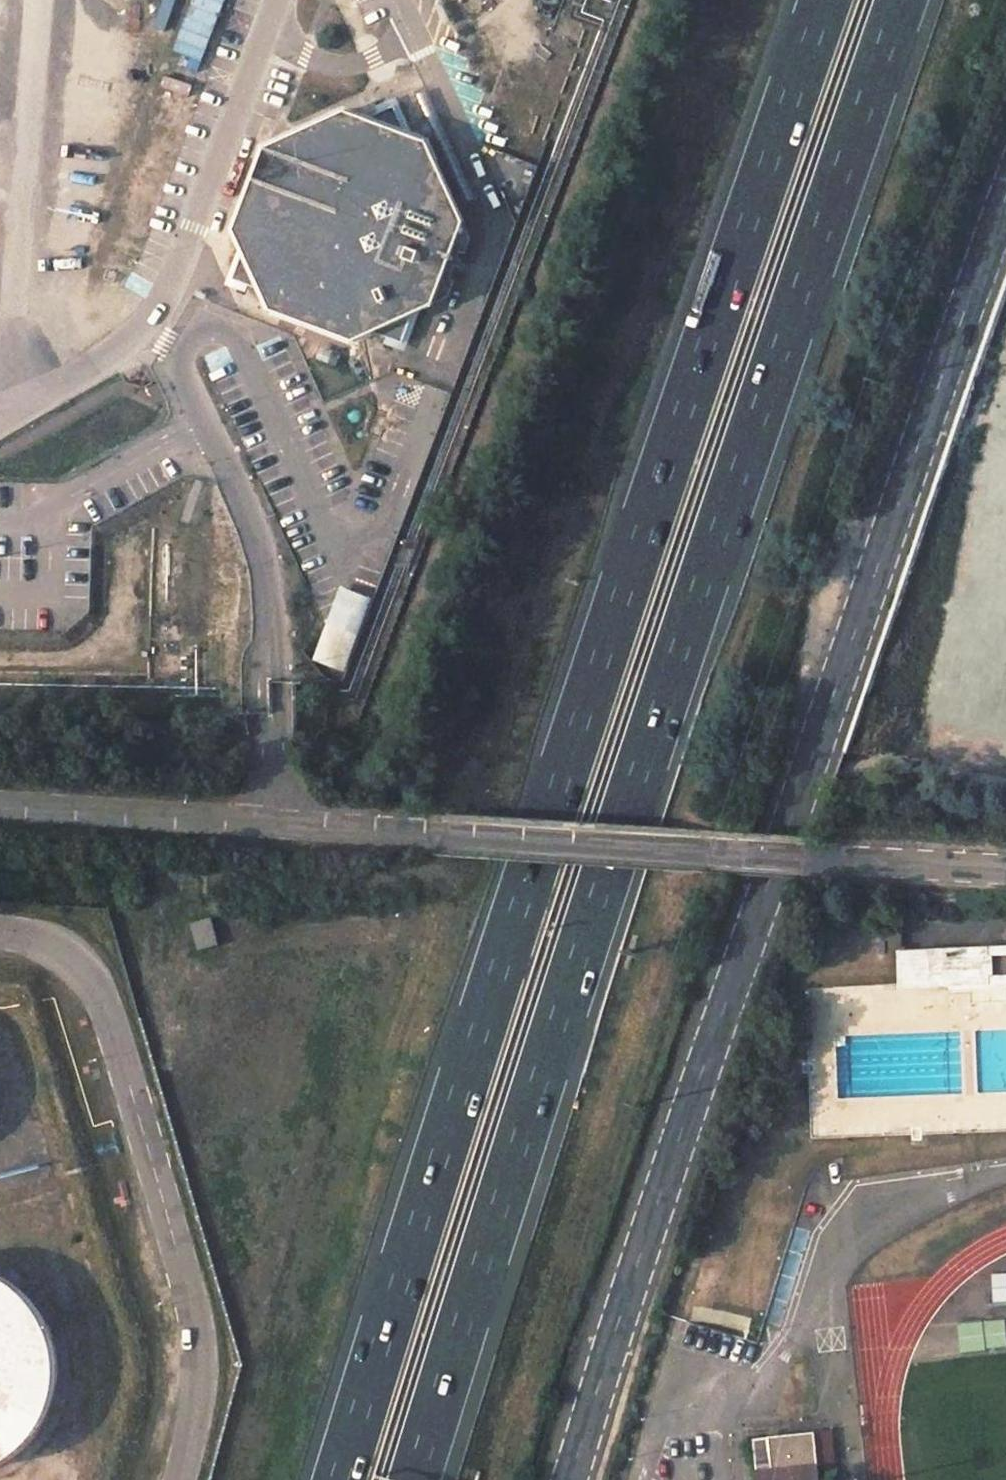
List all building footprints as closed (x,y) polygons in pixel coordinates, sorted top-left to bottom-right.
[(261,153),(234,239),(274,313),(360,340),(435,300),(461,214),(421,139),(336,113),(261,153)] [(144,374),(130,382),(136,394),(151,387),(144,374)] [(211,918),(192,924),(200,950),(219,945),(211,918)] [(899,952),(901,984),(948,983),(948,988),(998,987),(998,980),(1005,980),(1005,972),(994,973),(994,955),(1005,954),(1005,948),(899,952)] [(5,1462),(20,1451),(33,1439),(43,1425),(51,1409),(57,1392),(59,1375),(59,1357),(56,1340),(49,1323),(40,1307),(29,1294),(16,1282),(1,1273),(0,1273),(0,1464),(5,1462)] [(960,1349),(1005,1347),(1003,1319),(958,1321),(960,1349)] [(757,1420),(763,1479),(825,1479),(817,1414),(757,1420)]
